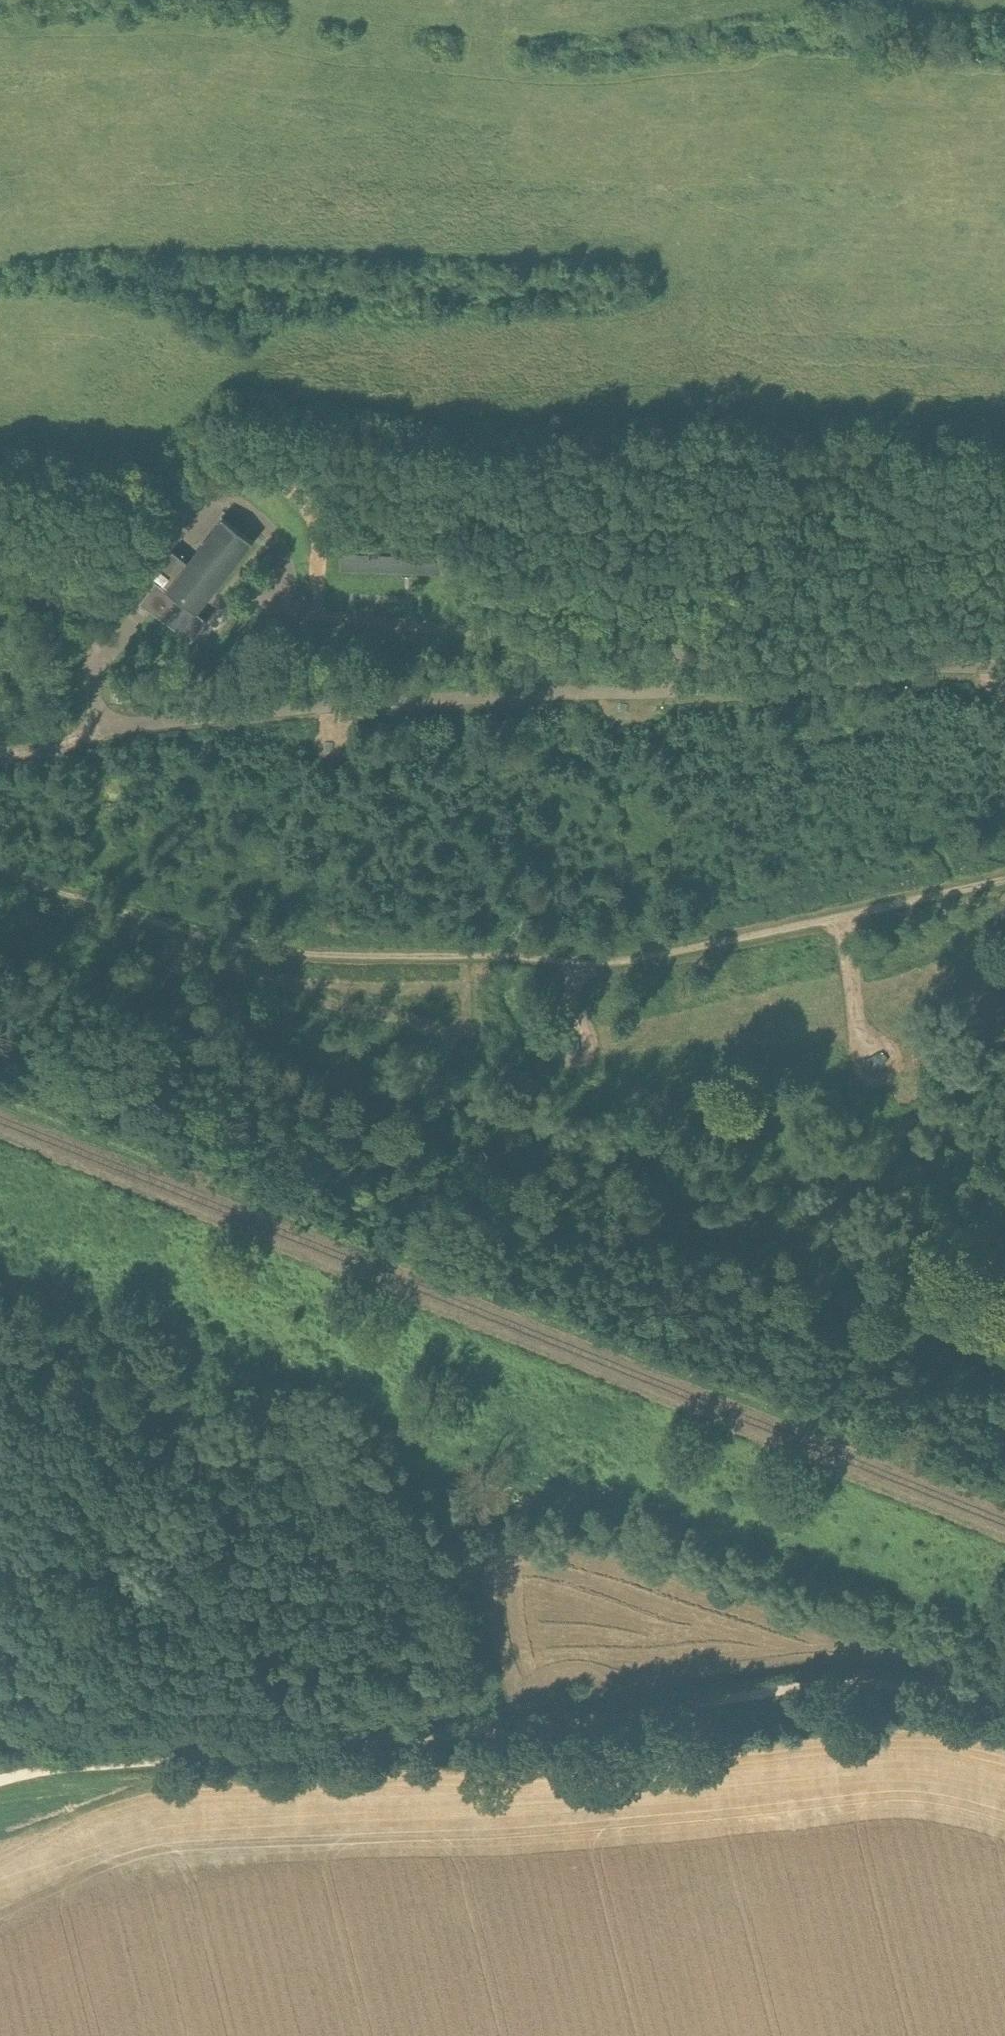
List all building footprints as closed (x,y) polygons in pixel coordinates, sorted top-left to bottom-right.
[(253,542),(254,541),(222,516),(221,517),(222,518),(187,562),(173,550),(151,577),(155,581),(141,600),(191,640),(207,620),(197,612),(252,542),(253,542)] [(441,572),(442,543),(413,542),(413,539),(403,538),(402,541),(342,540),(341,569),(402,571),(402,575),(412,575),(412,571),(441,572)] [(618,711),(626,711),(627,703),(619,703),(618,711)] [(579,1055),(580,1037),(568,1037),(567,1055),(579,1055)] [(888,1060),(885,1055),(882,1050),(867,1060),(874,1069),(888,1060)]
